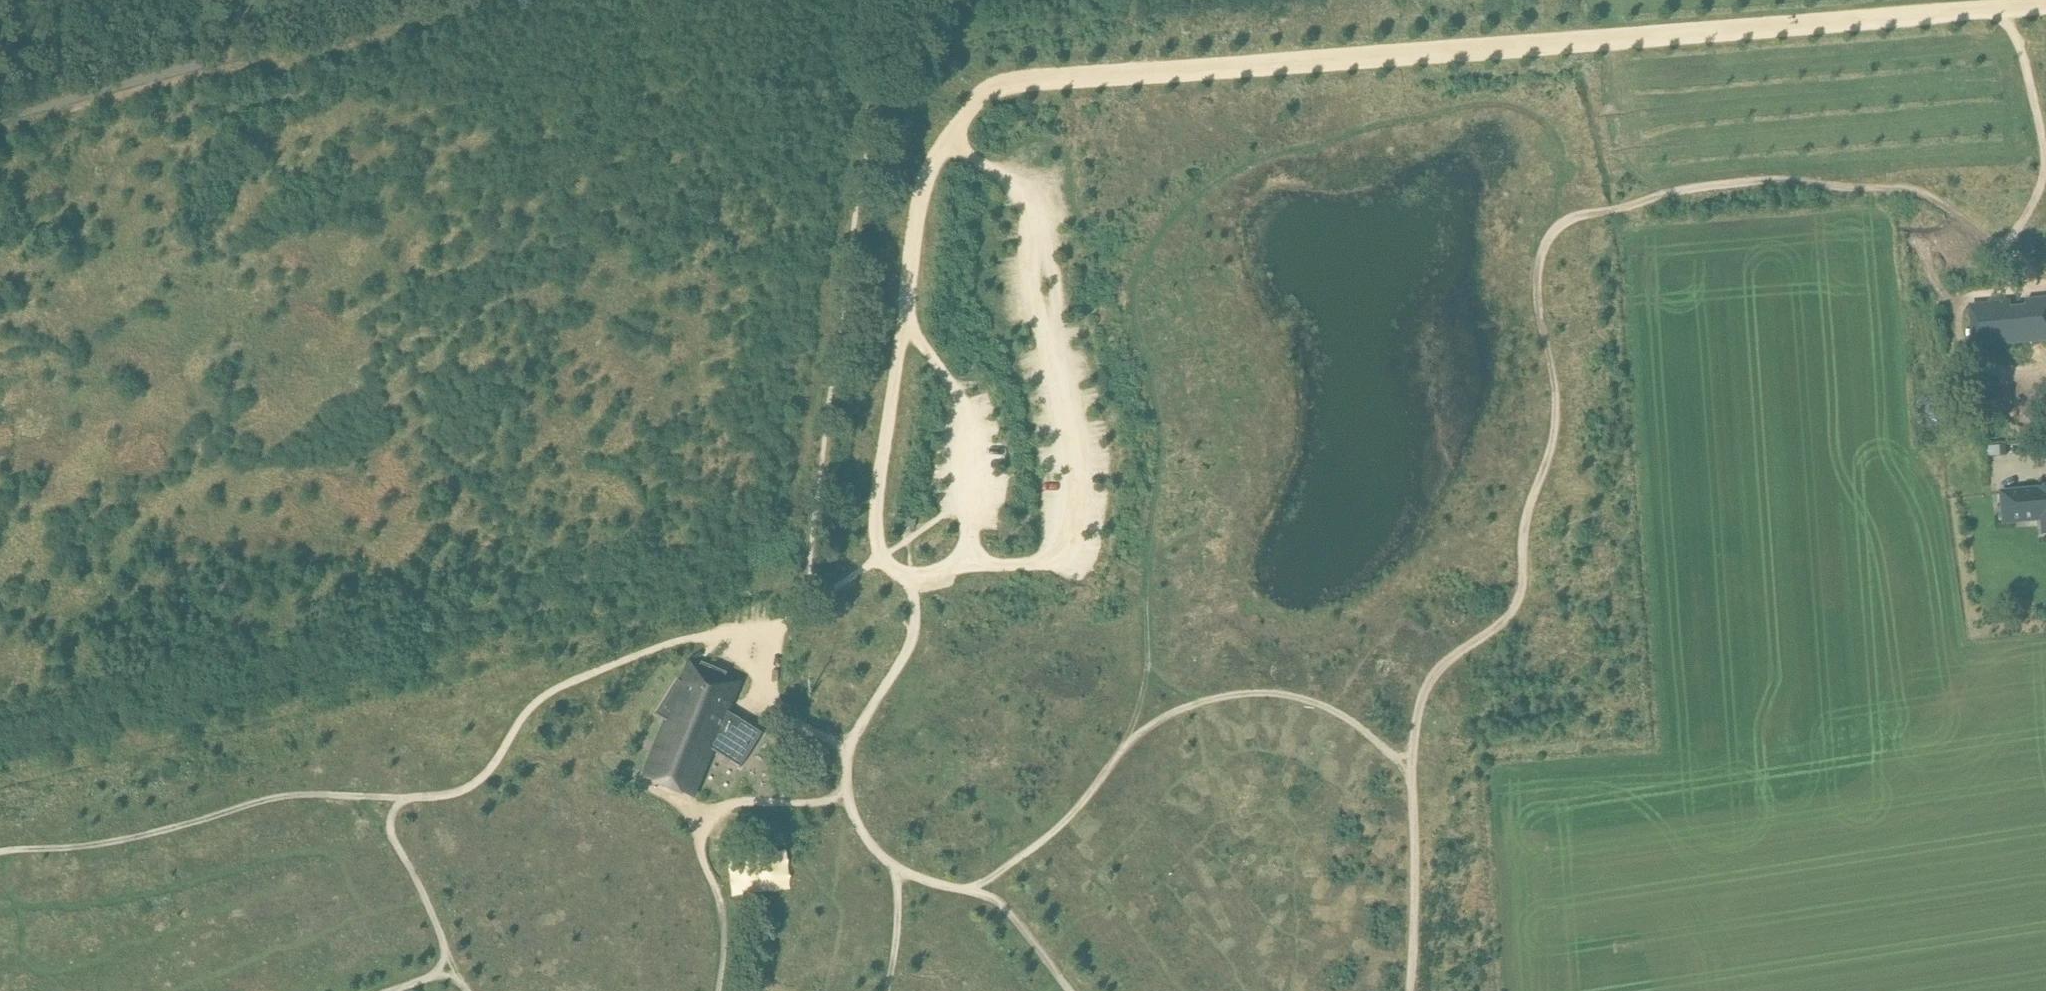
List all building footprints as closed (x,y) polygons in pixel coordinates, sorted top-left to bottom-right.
[(2026,300),(2026,306),(2012,307),(2011,302),(1971,306),(1975,347),(2045,340),(2045,298),(2026,300)] [(2006,446),(1988,448),(1989,458),(2007,456),(2006,446)] [(2040,488),(2040,489),(2002,492),(2004,507),(2005,524),(2024,522),(2040,520),(2043,520),(2044,535),(2045,534),(2045,487),(2040,488)] [(725,710),(734,688),(722,683),(726,673),(700,664),(694,677),(686,674),(682,684),(676,680),(655,714),(667,722),(650,766),(696,784),(710,748),(768,784),(789,750),(725,710)]
